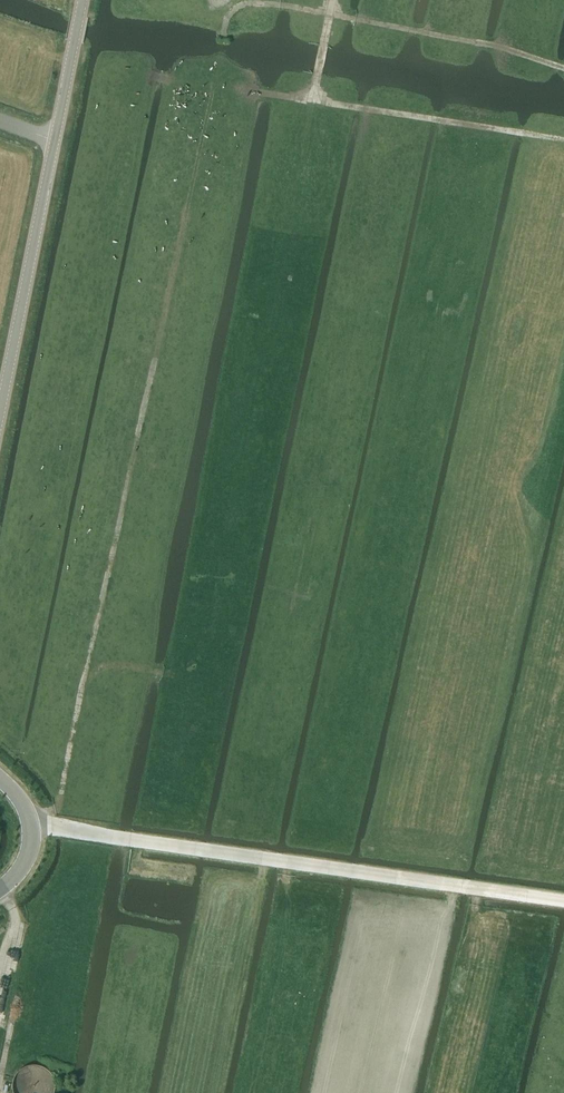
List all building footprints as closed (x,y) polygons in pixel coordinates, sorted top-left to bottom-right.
[(55,1089),(55,1085),(53,1080),(52,1077),(48,1073),(45,1070),(41,1068),(37,1066),(33,1066),(29,1066),(24,1067),(20,1069),(16,1072),(13,1075),(11,1079),(9,1083),(9,1088),(9,1092),(55,1092),(55,1089)]
